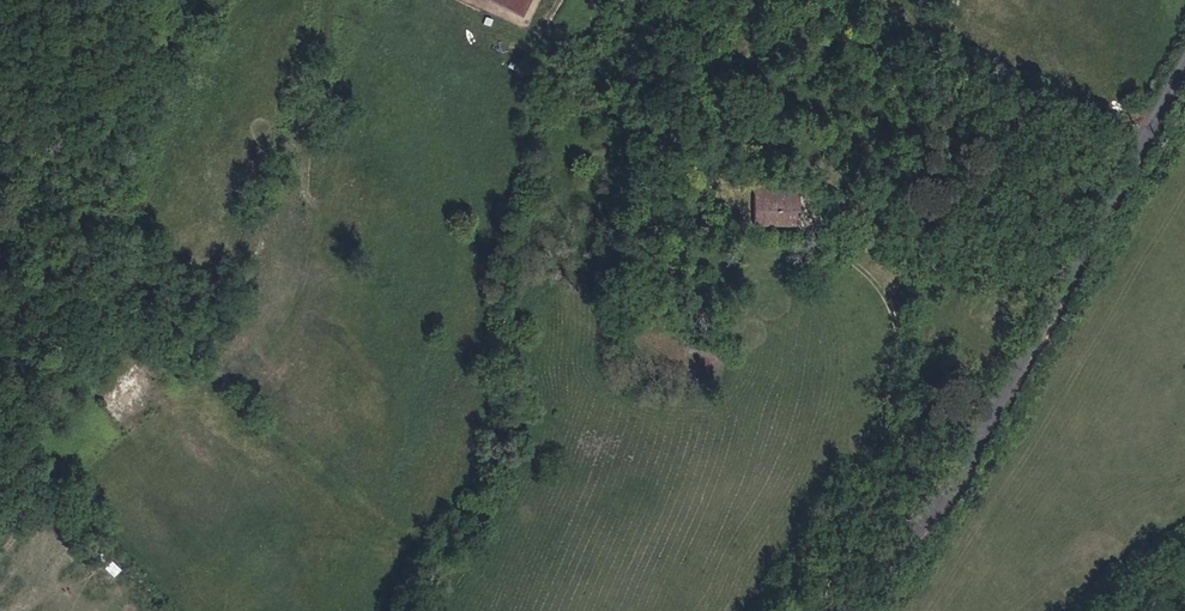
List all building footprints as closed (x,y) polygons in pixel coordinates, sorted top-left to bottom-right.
[(518,14),(525,0),(489,0),(518,14)] [(1021,116),(1006,109),(1002,116),(1017,124),(1021,116)] [(1017,124),(1002,116),(996,127),(1013,136),(1019,125),(1017,124)] [(796,225),(797,188),(750,187),(749,224),(796,225)] [(117,573),(122,565),(101,552),(96,560),(117,573)]
